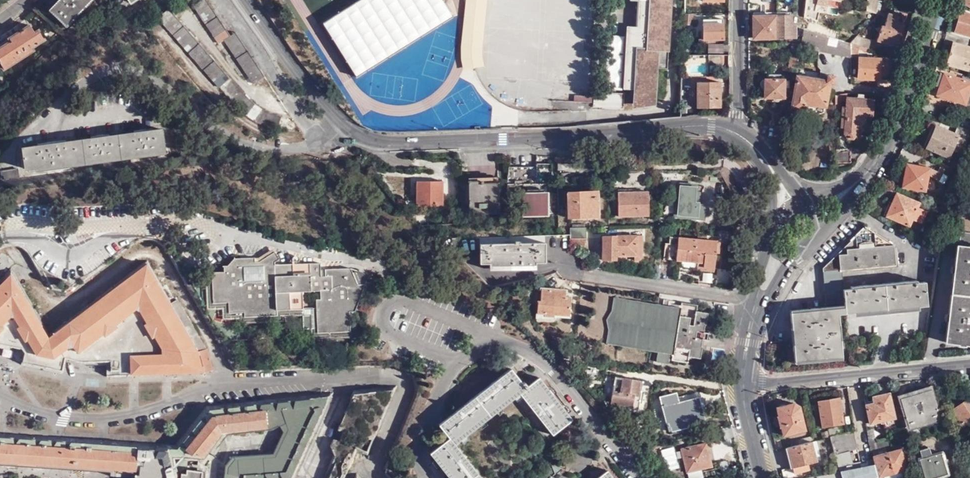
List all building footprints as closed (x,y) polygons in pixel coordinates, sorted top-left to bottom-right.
[(91,0),(60,0),(50,10),(66,26),(91,0)] [(117,2),(121,9),(136,0),(120,0),(117,2)] [(236,33),(230,37),(205,0),(203,0),(194,6),(219,45),(224,41),(253,84),(265,76),(236,33)] [(362,4),(356,7),(363,20),(366,19),(369,24),(366,26),(370,32),(374,31),(385,53),(451,18),(442,0),(360,0),(362,4)] [(460,50),(462,69),(482,65),(481,50),(485,0),(465,0),(460,50)] [(634,27),(636,27),(633,88),(632,102),(653,103),(655,67),(665,67),(669,0),(636,0),(634,27)] [(803,17),(820,19),(821,12),(817,11),(818,5),(828,6),(829,0),(805,0),(803,17)] [(876,14),(877,11),(873,9),(876,0),(865,0),(864,10),(876,14)] [(169,9),(158,18),(234,105),(243,113),(268,129),(277,131),(281,118),(268,114),(246,97),(169,9)] [(751,37),(774,36),(774,12),(752,12),(751,37)] [(774,12),(774,36),(792,36),(793,23),(789,23),(791,12),(774,12)] [(958,12),(953,31),(969,36),(969,15),(958,12)] [(902,19),(886,13),(882,26),(879,25),(874,40),(896,47),(900,35),(897,34),(902,19)] [(723,39),(722,19),(702,19),(702,39),(723,39)] [(795,67),(795,69),(807,71),(811,51),(849,57),(849,42),(803,23),(802,30),(800,41),(795,67)] [(621,87),(633,88),(636,27),(634,27),(624,26),(621,87)] [(39,31),(34,34),(30,27),(9,39),(10,42),(0,49),(0,65),(3,70),(34,52),(32,49),(44,41),(39,31)] [(849,42),(857,45),(867,48),(869,39),(856,35),(849,42)] [(787,65),(795,67),(800,41),(791,41),(787,65)] [(849,42),(849,57),(854,57),(857,45),(849,42)] [(952,43),(946,63),(969,70),(969,48),(952,43)] [(708,53),(729,53),(729,45),(708,45),(708,53)] [(877,79),(878,59),(858,58),(857,79),(877,79)] [(969,107),(969,83),(956,78),(938,72),(931,93),(969,107)] [(958,73),(956,78),(969,83),(969,78),(958,73)] [(784,78),(784,76),(762,76),(759,77),(758,79),(757,83),(759,86),(760,86),(763,87),(763,95),(768,95),(768,98),(783,98),(783,84),(788,84),(788,78),(784,78)] [(802,110),(810,113),(809,119),(813,120),(815,112),(823,113),(829,83),(832,83),(834,77),(826,76),(826,78),(818,76),(817,81),(812,80),(813,77),(810,77),(809,80),(795,77),(790,108),(802,110)] [(876,86),(888,87),(891,80),(879,79),(877,81),(876,86)] [(695,82),(695,108),(717,107),(717,82),(695,82)] [(252,90),(262,104),(272,97),(262,83),(252,90)] [(622,108),(622,93),(595,92),(594,108),(622,108)] [(861,97),(861,94),(845,93),(833,95),(833,108),(838,108),(838,99),(845,100),(844,109),(841,108),(840,118),(843,118),(842,126),(843,126),(844,129),(846,132),(851,132),(852,130),(857,130),(864,127),(866,124),(869,118),(870,116),(871,100),(862,99),(861,97)] [(574,95),(574,106),(592,106),(592,95),(574,95)] [(956,123),(952,132),(932,123),(921,147),(928,151),(929,148),(947,156),(950,149),(961,153),(969,132),(969,129),(956,123)] [(163,151),(160,129),(146,131),(146,129),(139,130),(140,132),(104,137),(103,135),(96,136),(96,138),(56,144),(56,142),(47,143),(47,146),(23,148),(26,170),(44,168),(45,170),(69,167),(69,165),(93,161),(93,163),(111,161),(111,158),(135,155),(135,158),(154,155),(154,152),(163,151)] [(834,148),(834,162),(848,161),(848,148),(834,148)] [(921,191),(925,176),(927,168),(918,165),(904,162),(898,185),(921,191)] [(935,182),(940,175),(935,172),(928,167),(920,162),(918,165),(927,168),(925,176),(935,182)] [(942,171),(949,175),(952,169),(940,163),(937,168),(942,171)] [(536,167),(508,168),(508,204),(524,205),(524,225),(553,225),(553,190),(536,190),(536,167)] [(19,177),(18,169),(1,172),(3,179),(19,177)] [(442,208),(442,182),(416,182),(416,207),(442,208)] [(696,206),(698,186),(678,185),(677,204),(674,204),(673,217),(701,219),(702,206),(696,206)] [(597,217),(596,187),(575,187),(575,192),(567,192),(567,218),(597,217)] [(629,193),(616,193),(617,216),(647,216),(647,208),(650,208),(650,194),(647,194),(647,192),(641,192),(641,189),(629,189),(629,193)] [(914,202),(892,189),(879,212),(902,225),(906,218),(914,222),(920,211),(912,206),(914,202)] [(481,191),(466,192),(467,225),(498,224),(497,194),(481,194),(481,191)] [(896,263),(894,246),(862,226),(821,267),(824,309),(789,312),(793,364),(842,360),(838,314),(926,306),(924,282),(916,283),(916,280),(849,287),(849,289),(841,290),(839,269),(896,263)] [(571,228),(568,228),(568,239),(584,239),(584,228),(571,228)] [(718,253),(719,237),(696,235),(695,240),(667,238),(666,259),(675,259),(674,262),(687,262),(686,269),(713,271),(715,253),(718,253)] [(641,236),(602,236),(601,260),(615,260),(615,256),(633,256),(633,260),(639,260),(641,258),(641,236)] [(584,239),(568,239),(568,243),(581,247),(584,239)] [(522,265),(535,265),(535,263),(544,263),(544,243),(519,243),(519,241),(514,241),(514,244),(480,243),(479,264),(489,264),(489,266),(502,266),(502,270),(522,270),(522,265)] [(959,245),(956,265),(953,265),(952,272),(955,272),(950,313),(947,313),(946,321),(949,322),(946,342),(960,344),(961,342),(969,343),(969,246),(959,245)] [(258,263),(274,252),(275,252),(273,249),(258,258),(254,258),(254,263),(258,263)] [(357,286),(351,273),(349,269),(324,270),(324,277),(319,277),(320,270),(319,264),(274,266),(274,263),(279,260),(274,252),(258,263),(254,263),(254,258),(234,259),(227,266),(223,266),(223,272),(211,273),(212,282),(212,303),(228,303),(228,312),(243,312),(243,317),(276,316),(276,310),(302,309),(302,292),(319,292),(320,300),(316,300),(316,309),(316,333),(348,332),(349,327),(349,312),(353,312),(363,286),(357,286)] [(4,309),(12,319),(9,321),(18,337),(21,335),(30,349),(49,353),(64,342),(68,348),(95,328),(98,331),(111,321),(108,317),(129,302),(138,317),(135,318),(144,333),(146,331),(154,347),(122,348),(122,369),(199,367),(200,369),(212,368),(207,347),(193,348),(139,258),(42,330),(2,267),(0,270),(0,313),(4,309)] [(355,272),(351,273),(357,286),(363,286),(365,282),(359,282),(355,272)] [(302,317),(302,309),(276,310),(276,316),(243,317),(243,312),(228,312),(228,303),(212,303),(212,282),(204,282),(205,310),(221,310),(222,320),(236,320),(237,324),(283,323),(283,318),(302,317)] [(565,297),(565,290),(541,288),(540,302),(538,301),(537,316),(554,318),(554,314),(569,316),(571,297),(565,297)] [(697,305),(681,302),(680,309),(662,306),(605,297),(603,311),(596,320),(600,330),(598,343),(654,352),(653,362),(667,364),(669,354),(673,355),(672,361),(688,364),(689,357),(700,359),(702,347),(701,347),(704,325),(705,325),(707,313),(696,311),(697,305)] [(680,309),(681,302),(663,300),(662,306),(680,309)] [(355,327),(349,327),(348,332),(316,333),(316,309),(308,309),(309,340),(355,339),(355,327)] [(455,444),(461,440),(467,435),(479,425),(485,421),(497,412),(502,407),(515,397),(520,393),(523,396),(552,435),(572,419),(567,413),(563,408),(553,395),(549,389),(540,378),(528,387),(524,382),(522,383),(510,369),(439,424),(450,438),(430,453),(435,459),(439,465),(449,477),(481,477),(455,444)] [(641,392),(643,382),(615,378),(611,400),(612,402),(614,404),(618,404),(618,408),(638,411),(640,394),(644,395),(644,392),(641,392)] [(907,430),(939,421),(930,390),(898,400),(907,430)] [(704,421),(696,393),(676,398),(675,392),(660,396),(668,424),(666,424),(669,431),(704,421)] [(242,477),(283,475),(321,393),(203,404),(171,444),(0,430),(0,461),(127,469),(126,477),(167,477),(168,470),(167,463),(176,453),(198,454),(216,429),(265,424),(272,421),(276,427),(268,448),(227,449),(219,458),(216,477),(242,477)] [(864,405),(869,424),(886,419),(887,425),(894,423),(893,416),(888,393),(871,397),(873,403),(864,405)] [(838,395),(817,399),(822,425),(843,421),(838,395)] [(951,409),(954,413),(950,416),(959,429),(969,421),(969,397),(951,409)] [(798,405),(791,402),(774,405),(781,434),(803,428),(798,405)] [(830,435),(842,432),(841,425),(827,428),(828,430),(822,431),(824,437),(830,435)] [(872,475),(867,459),(852,463),(848,450),(857,447),(852,430),(847,431),(830,435),(838,471),(802,477),(873,477),(872,475)] [(789,440),(791,446),(808,441),(807,436),(789,440)] [(887,438),(877,441),(876,437),(868,439),(870,450),(872,450),(882,447),(884,447),(889,446),(887,438)] [(791,446),(784,447),(789,467),(791,467),(792,471),(796,470),(796,468),(807,465),(807,463),(815,461),(810,441),(791,446)] [(681,450),(687,473),(701,470),(711,468),(706,444),(681,450)] [(902,476),(901,470),(902,470),(898,446),(896,447),(896,449),(886,451),(885,447),(882,447),(884,453),(889,473),(892,472),(893,477),(902,476)] [(874,458),(878,473),(878,476),(889,473),(884,453),(882,447),(872,450),(874,458)] [(938,476),(947,474),(941,452),(929,455),(927,448),(915,451),(922,476),(919,477),(939,477),(938,476)] [(872,475),(873,477),(877,477),(876,474),(878,473),(874,458),(867,459),(872,475)] [(176,470),(176,477),(198,477),(199,468),(183,466),(182,470),(176,470)] [(723,476),(721,468),(704,472),(705,477),(714,477),(723,476)] [(687,473),(688,477),(703,477),(701,470),(687,473)]
